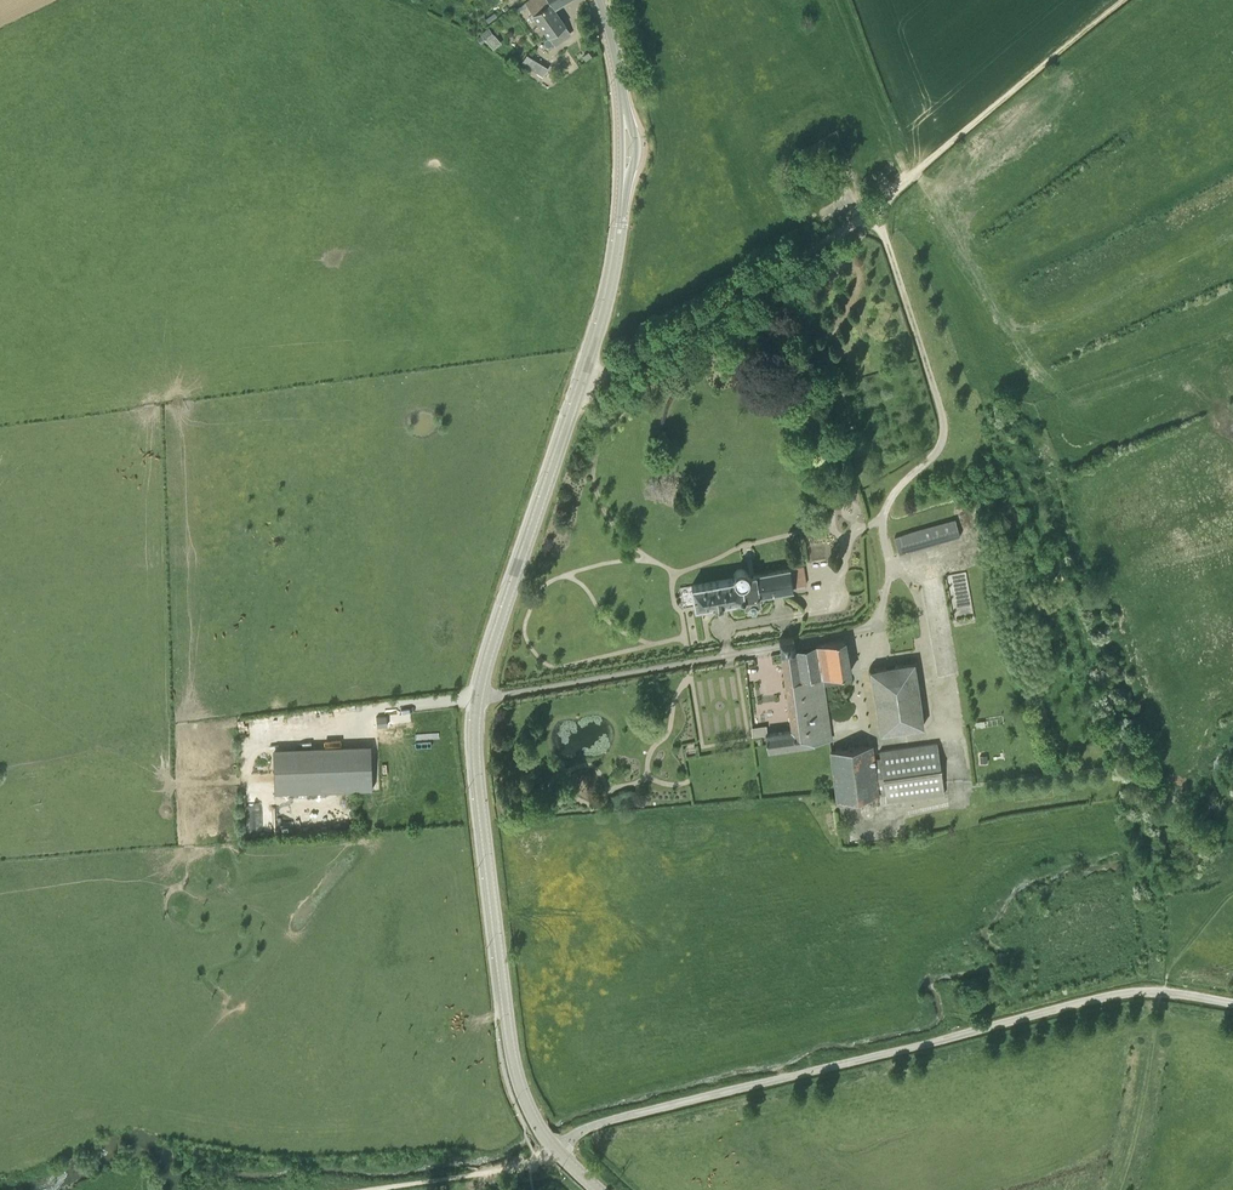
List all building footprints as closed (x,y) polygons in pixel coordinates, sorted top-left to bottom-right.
[(549,35),(565,25),(548,0),(528,0),(525,2),(533,14),(532,14),(548,37),(549,35)] [(495,33),(490,26),(482,32),(484,34),(480,37),(483,41),(487,38),(488,39),(495,33)] [(582,56),(586,61),(592,56),(588,51),(582,56)] [(548,68),(531,57),(527,65),(544,75),(548,68)] [(960,535),(957,523),(955,519),(895,536),(899,553),(960,535)] [(792,586),(806,584),(803,565),(749,575),(747,572),(745,570),(741,569),(738,569),(735,571),(734,574),(733,578),(691,585),(695,606),(743,598),(745,607),(747,607),(748,609),(749,609),(752,611),(755,610),(757,608),(757,605),(761,605),(760,600),(763,600),(763,595),(793,590),(792,586)] [(824,687),(840,684),(852,682),(844,639),(816,645),(819,656),(822,677),(824,687)] [(832,739),(824,687),(822,677),(819,656),(816,645),(795,649),(795,648),(794,649),(793,649),(793,650),(785,651),(785,650),(781,651),(781,652),(781,653),(792,730),(771,733),(769,725),(752,727),(753,735),(766,734),(769,749),(832,739)] [(880,732),(911,728),(923,726),(914,662),(870,669),(880,732)] [(888,801),(933,795),(945,793),(938,742),(926,744),(880,750),(881,757),(875,758),(873,745),(831,750),(836,800),(871,796),(872,806),(881,805),(880,795),(887,794),(888,801)] [(275,792),(373,789),(371,745),(274,748),(275,792)] [(341,824),(350,824),(351,814),(342,813),(341,824)]
